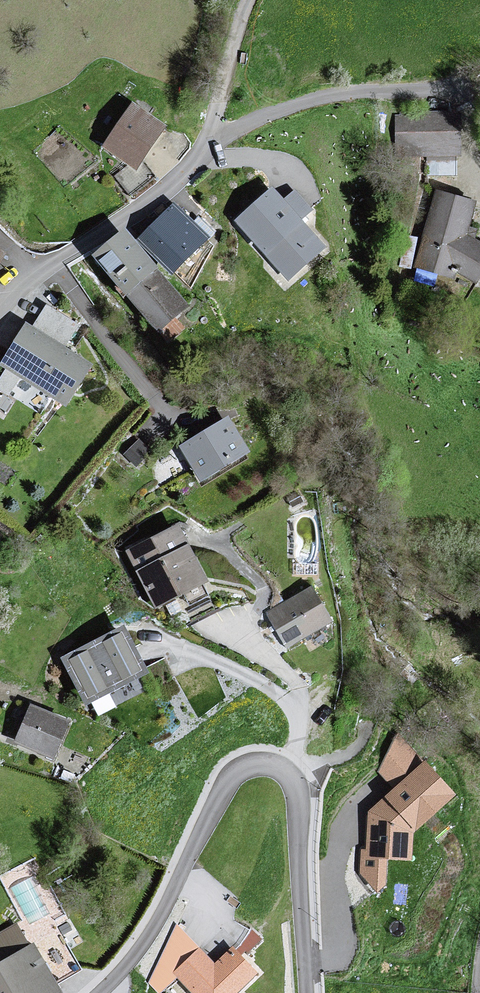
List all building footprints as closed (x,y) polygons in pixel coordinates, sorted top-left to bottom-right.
[(130,107),(99,151),(133,174),(162,130),(130,107)] [(457,115),(391,115),(392,156),(459,159),(457,115)] [(273,189),(232,224),(286,283),(325,247),(300,222),(311,213),(292,191),(283,201),(273,189)] [(433,193),(412,267),(474,287),(479,279),(479,246),(469,240),(474,202),(433,193)] [(209,240),(171,207),(138,243),(171,279),(209,240)] [(123,233),(89,262),(154,340),(188,312),(123,233)] [(0,363),(0,371),(4,373),(0,379),(0,395),(32,416),(42,399),(65,414),(93,370),(65,351),(77,330),(46,311),(33,332),(25,328),(0,363)] [(227,423),(177,451),(199,488),(248,456),(227,423)] [(175,527),(122,557),(156,613),(208,584),(175,527)] [(310,589),(263,616),(284,653),(331,626),(310,589)] [(119,631),(57,663),(84,711),(146,678),(119,631)] [(28,709),(10,748),(49,764),(66,725),(28,709)] [(373,780),(360,882),(386,885),(390,856),(410,859),(415,822),(447,826),(454,769),(389,760),(386,782),(373,780)] [(0,964),(0,992),(58,992),(31,946),(0,964)] [(211,965),(198,949),(167,975),(185,992),(241,992),(256,979),(227,950),(211,965)]
